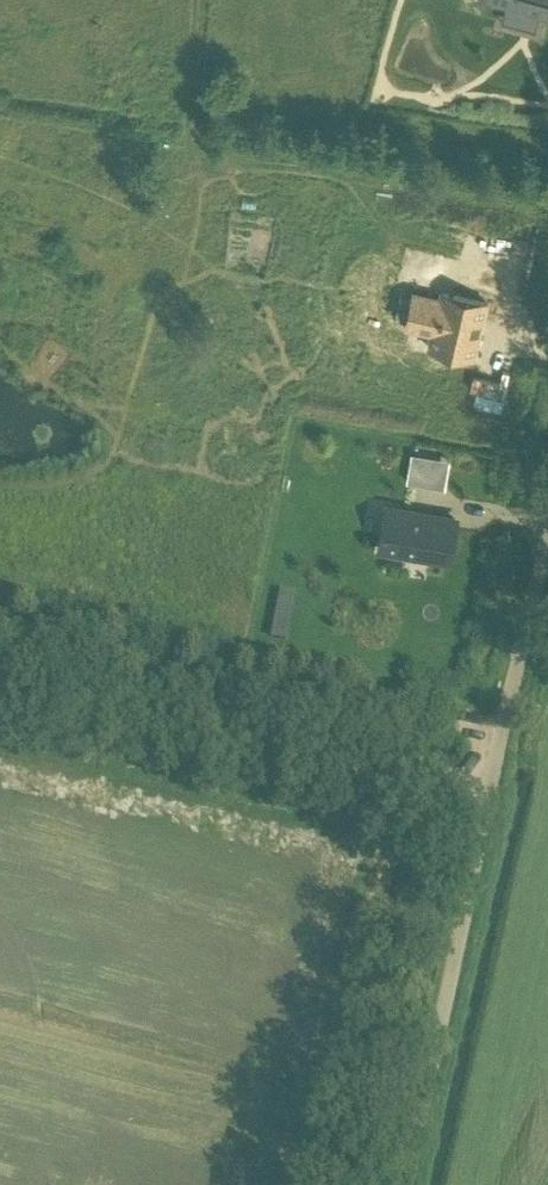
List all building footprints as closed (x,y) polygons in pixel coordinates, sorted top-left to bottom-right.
[(506,3),(541,13),(547,15),(547,0),(494,0),(506,3)] [(414,295),(407,329),(430,334),(427,348),(471,358),(483,302),(453,295),(439,292),(437,300),(414,295)] [(412,455),(407,482),(421,484),(426,457),(412,455)] [(448,561),(455,519),(388,508),(381,550),(448,561)] [(277,611),(272,636),(286,639),(291,614),(277,611)]
